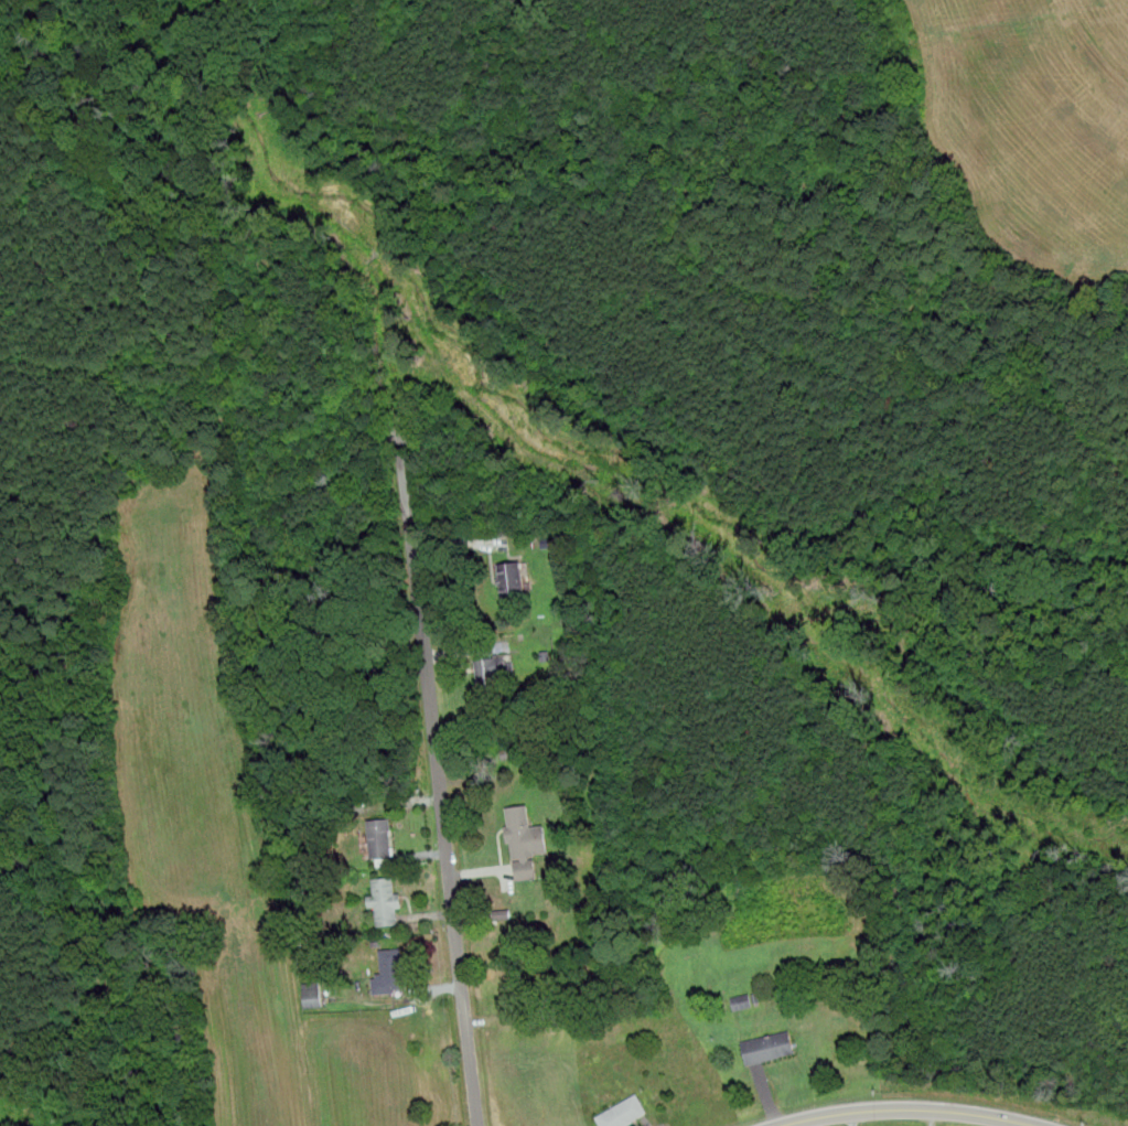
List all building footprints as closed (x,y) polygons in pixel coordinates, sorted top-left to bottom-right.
[(503,598),(499,564),(522,561),(525,596),(503,598)] [(480,689),(475,659),(477,659),(475,646),(491,644),(493,657),(513,655),(514,662),(515,671),(498,673),(501,687),(480,689)] [(506,759),(504,751),(512,749),(514,757),(506,759)] [(517,880),(512,840),(511,841),(508,826),(509,826),(507,807),(528,804),(531,827),(545,825),(548,851),(535,854),(535,856),(534,856),(537,877),(517,880)] [(372,857),(368,821),(389,818),(393,856),(372,857)] [(374,878),(394,877),(396,893),(400,892),(402,907),(397,908),(399,923),(379,925),(377,905),(372,907),(370,896),(376,894),(374,878)] [(401,947),(406,987),(396,988),(396,990),(375,993),(374,978),(378,978),(378,974),(384,973),(382,950),(401,947)] [(305,1007),(322,1005),(320,987),(303,989),(305,1007)] [(733,999),(735,1009),(752,1006),(750,996),(733,999)] [(789,1030),(794,1051),(780,1055),(780,1057),(750,1063),(744,1041),(789,1030)] [(634,1120),(625,1125),(605,1125),(599,1116),(638,1093),(648,1111),(634,1119),(634,1120)]
